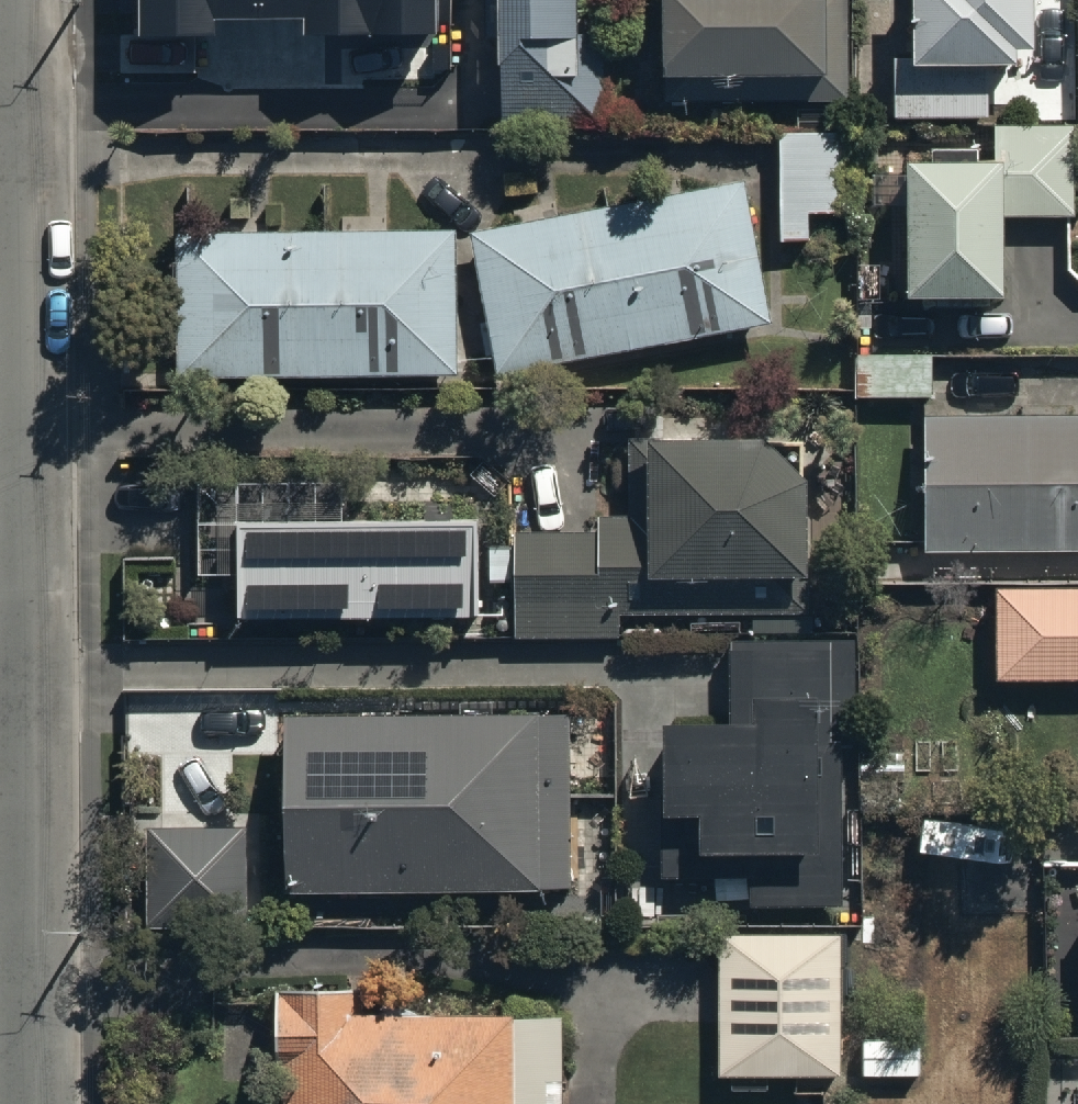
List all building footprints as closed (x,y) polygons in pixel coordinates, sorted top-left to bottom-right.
[(231,86),(434,92),(436,19),(411,18),(412,0),(234,0),(231,86)] [(498,120),(605,120),(606,28),(584,28),(584,0),(498,0),(498,120)] [(667,100),(844,99),(843,0),(666,0),(667,100)] [(919,39),(894,39),(896,112),(988,111),(987,57),(1012,57),(1012,34),(1034,34),(1033,0),(918,0),(919,39)] [(929,143),(906,143),(906,286),(1007,286),(1007,212),(1073,212),(1073,117),(993,117),(993,146),(980,146),(980,139),(929,139),(929,143)] [(849,128),(778,128),(778,239),(806,239),(806,205),(849,205),(849,128)] [(749,169),(468,226),(498,369),(778,310),(749,169)] [(455,218),(174,222),(176,368),(458,363),(455,218)] [(936,348),(858,346),(857,391),(935,394),(936,348)] [(926,405),(929,543),(1077,540),(1077,401),(926,405)] [(517,537),(492,537),(491,571),(514,572),(512,629),(628,633),(628,609),(802,614),(807,428),(647,423),(647,429),(634,429),(631,509),(601,508),(600,523),(517,521),(517,537)] [(342,469),(200,467),(198,566),(240,567),(240,611),(476,614),(478,514),(342,512),(342,469)] [(998,673),(1077,673),(1077,581),(998,581),(998,673)] [(732,705),(663,705),(663,868),(749,868),(749,901),(841,901),(841,738),(857,738),(857,633),(732,633),(732,705)] [(571,703),(287,706),(289,884),(573,881),(571,703)] [(252,822),(148,822),(148,921),(252,921),(252,822)] [(845,925),(718,924),(717,1067),(924,1068),(925,959),(844,959),(845,925)] [(276,982),(277,1103),(565,1103),(564,1007),(362,1009),(362,982),(276,982)]
